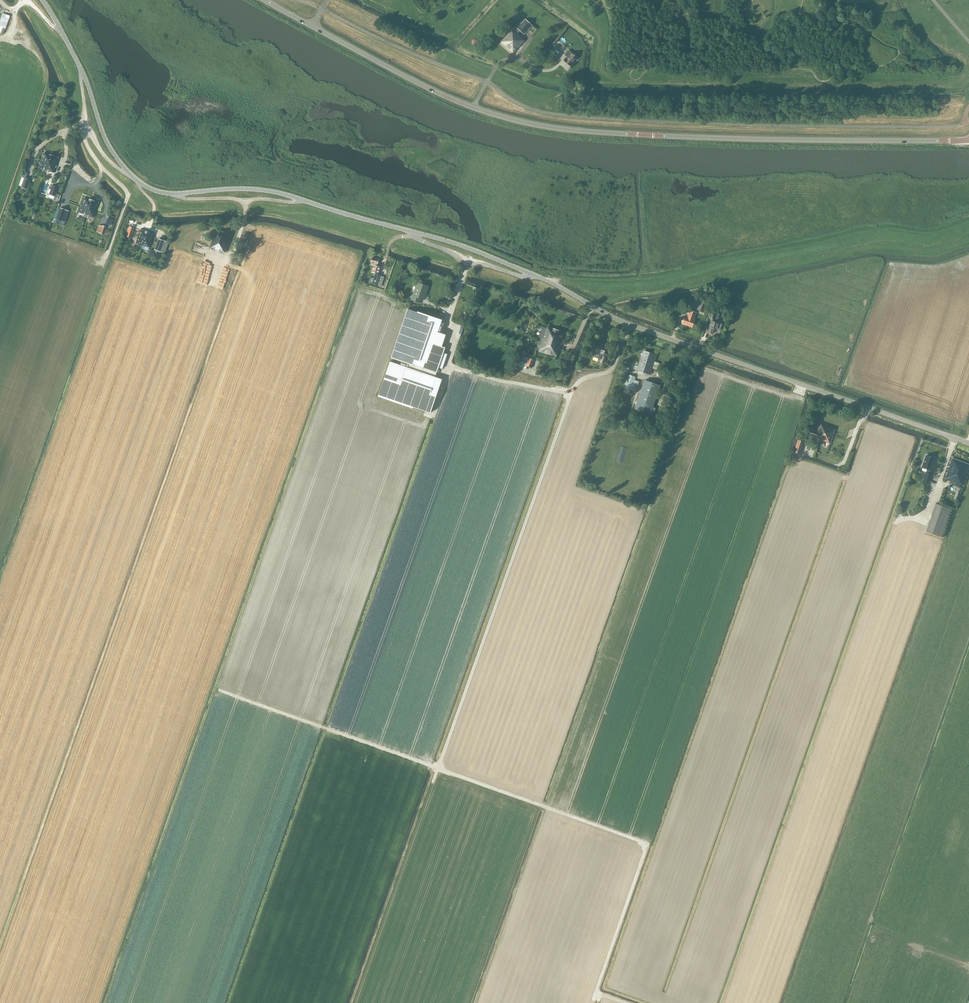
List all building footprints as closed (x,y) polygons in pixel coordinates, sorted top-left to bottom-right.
[(3,34),(10,16),(2,13),(0,20),(0,33),(3,34)] [(517,28),(524,34),(532,25),(525,19),(517,28)] [(513,52),(524,41),(521,38),(521,37),(517,34),(519,31),(515,28),(513,30),(502,41),(501,42),(513,53),(513,52)] [(566,59),(566,58),(562,63),(568,69),(573,64),(572,63),(577,57),(572,53),(571,53),(567,57),(568,57),(566,59)] [(46,168),(52,151),(45,148),(45,149),(40,164),(45,165),(44,167),(46,168)] [(60,153),(52,151),(46,168),(49,169),(49,167),(54,169),(59,154),(60,153)] [(29,184),(30,180),(24,178),(21,187),(25,188),(27,183),(29,184)] [(85,217),(91,200),(84,197),(84,198),(79,212),(84,214),(83,216),(85,217)] [(98,202),(91,200),(85,217),(87,218),(88,216),(93,217),(98,203),(98,202)] [(56,219),(61,221),(65,210),(60,208),(56,219)] [(129,227),(126,236),(131,238),(134,228),(129,227)] [(135,243),(149,248),(153,234),(140,229),(135,243)] [(220,251),(220,250),(225,252),(231,234),(216,229),(210,248),(220,251)] [(154,250),(160,252),(164,241),(158,239),(154,250)] [(372,272),(378,274),(380,267),(377,266),(374,265),(372,272)] [(372,284),(382,286),(384,277),(375,274),(372,284)] [(411,300),(420,303),(421,299),(424,300),(429,286),(417,282),(411,300)] [(697,309),(703,311),(707,301),(701,299),(697,309)] [(442,379),(435,377),(438,368),(442,369),(447,354),(443,353),(445,348),(433,345),(438,331),(441,332),(444,323),(441,322),(442,320),(417,312),(408,309),(392,357),(409,363),(408,365),(402,362),(401,365),(390,361),(378,395),(431,413),(442,379)] [(682,323),(692,327),(697,312),(690,310),(687,316),(684,315),(682,323)] [(709,318),(715,320),(717,313),(711,311),(709,318)] [(708,332),(713,334),(714,329),(716,329),(719,323),(712,320),(708,332)] [(539,351),(552,355),(552,354),(556,355),(557,355),(564,333),(547,326),(547,328),(543,327),(539,337),(540,338),(536,349),(539,350),(539,351)] [(600,364),(603,365),(604,363),(604,364),(606,357),(603,356),(606,347),(597,344),(595,351),(594,350),(592,356),(601,360),(600,362),(600,364)] [(517,368),(525,371),(527,366),(531,368),(534,359),(526,357),(528,353),(522,351),(517,368)] [(655,361),(651,360),(653,354),(646,351),(644,357),(641,357),(637,370),(650,375),(652,368),(655,361)] [(624,387),(635,391),(639,382),(634,380),(636,377),(629,375),(624,387)] [(650,414),(653,415),(655,408),(652,407),(660,385),(645,380),(635,409),(650,414)] [(809,437),(830,444),(835,429),(821,424),(820,424),(818,431),(812,429),(809,437)] [(794,452),(800,454),(804,442),(798,440),(794,452)] [(930,458),(931,456),(926,455),(921,467),(927,469),(926,472),(923,480),(929,482),(932,474),(933,471),(934,472),(937,460),(930,458)] [(962,485),(968,466),(968,464),(952,458),(945,479),(962,485)] [(926,532),(941,537),(951,509),(936,503),(926,532)]
